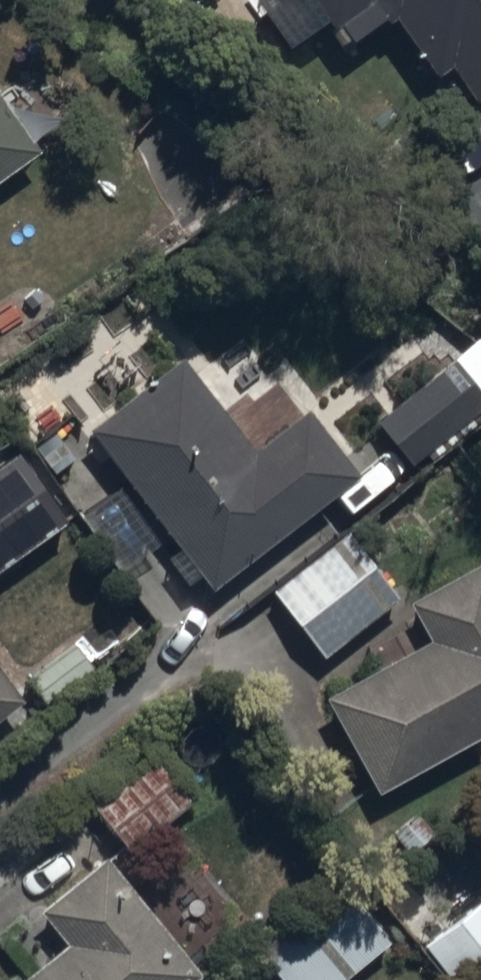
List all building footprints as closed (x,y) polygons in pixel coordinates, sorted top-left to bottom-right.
[(351,54),(387,28),(391,34),(398,29),(439,85),(458,71),(480,102),(480,101),(480,0),(312,0),(351,54)] [(26,171),(45,158),(0,97),(0,191),(26,171)] [(412,472),(480,418),(480,390),(459,361),(376,426),(412,472)] [(162,532),(215,600),(363,485),(310,417),(258,458),(186,366),(91,440),(162,532)] [(70,528),(21,459),(0,474),(0,578),(70,528)] [(275,601),(325,664),(399,605),(349,542),(275,601)] [(380,801),(480,746),(480,575),(411,613),(432,652),(329,708),(380,801)] [(30,708),(0,670),(0,731),(30,708)] [(90,793),(128,841),(193,791),(155,742),(90,793)] [(198,961),(134,879),(103,840),(34,894),(65,933),(5,979),(174,979),(198,961)] [(283,979),(329,979),(388,928),(329,862),(245,936),(283,979)] [(420,934),(456,979),(480,979),(480,887),(420,934)]
